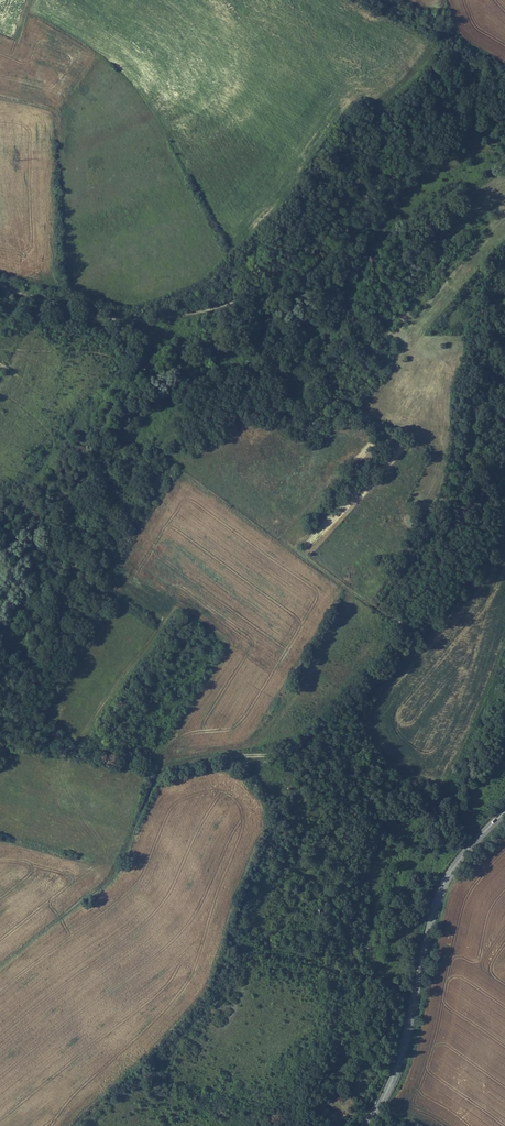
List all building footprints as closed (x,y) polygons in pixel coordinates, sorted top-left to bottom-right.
[(230,432),(238,430),(236,421),(228,423),(230,432)] [(324,1094),(320,1101),(327,1106),(332,1100),(324,1094)]
